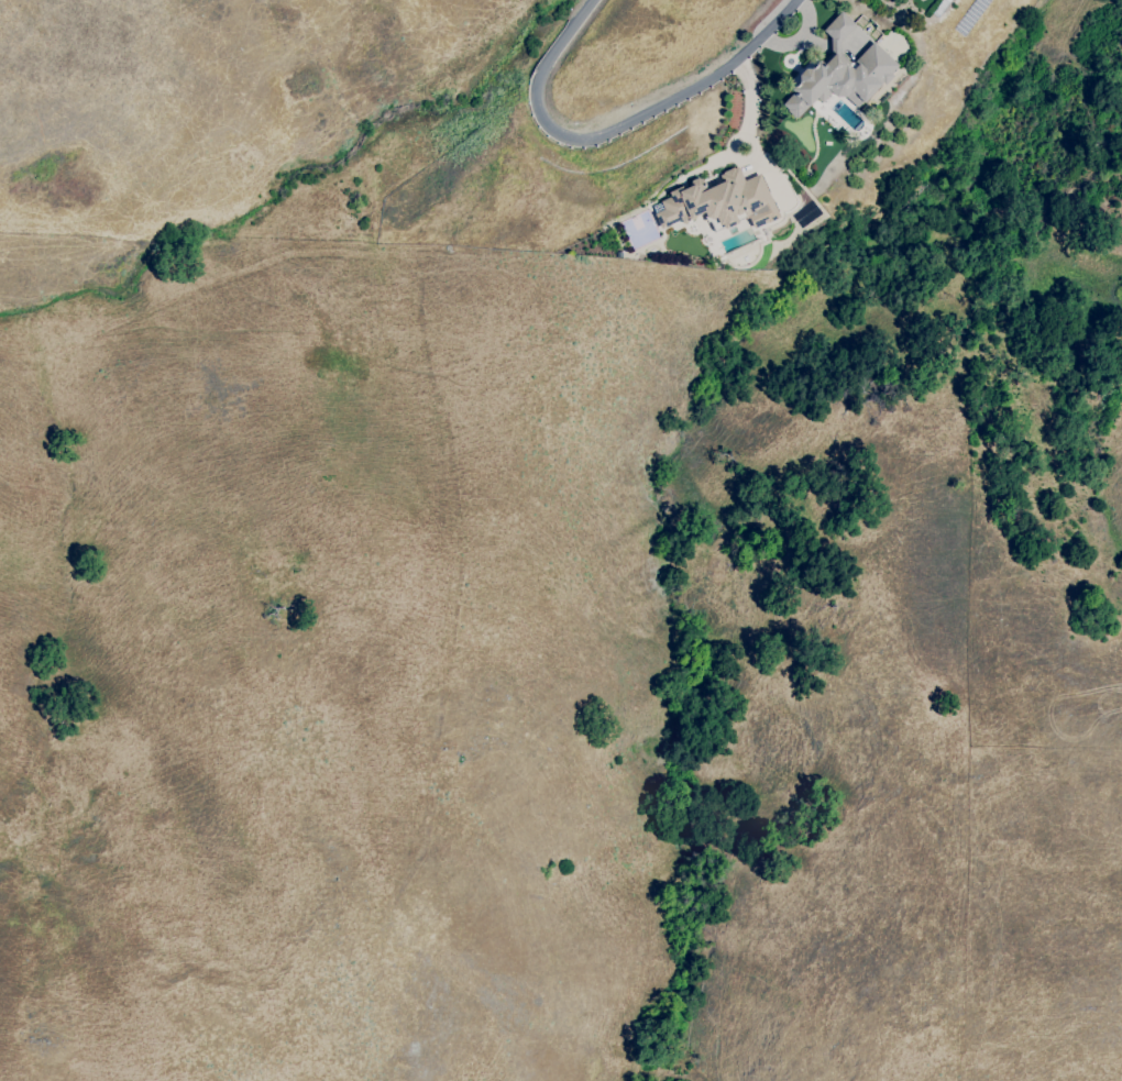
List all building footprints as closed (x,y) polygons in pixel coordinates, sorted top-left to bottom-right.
[(798,118),(794,115),(794,117),(787,110),(788,110),(782,104),(794,92),(791,90),(794,86),(795,86),(799,82),(798,82),(802,78),(799,75),(807,66),(811,68),(812,67),(813,67),(816,65),(815,64),(818,59),(821,62),(823,59),(826,63),(832,56),(831,37),(823,31),(842,11),(856,24),(840,42),(840,53),(850,62),(855,62),(873,42),(899,65),(890,74),(893,76),(884,85),(882,82),(864,102),(862,101),(857,107),(845,96),(835,97),(831,92),(822,102),(816,97),(807,107),(809,107),(798,118)] [(747,218),(746,217),(737,221),(738,222),(724,229),(723,228),(715,231),(711,221),(707,222),(703,212),(694,217),(695,218),(693,219),(693,221),(686,224),(685,222),(683,223),(681,219),(661,229),(654,213),(664,209),(660,201),(670,197),(668,192),(682,186),(683,189),(689,187),(691,180),(697,177),(703,179),(705,179),(710,188),(723,181),(719,175),(724,174),(723,173),(733,167),(734,168),(738,167),(745,180),(760,174),(780,217),(768,222),(754,229),(748,218),(747,218)]
